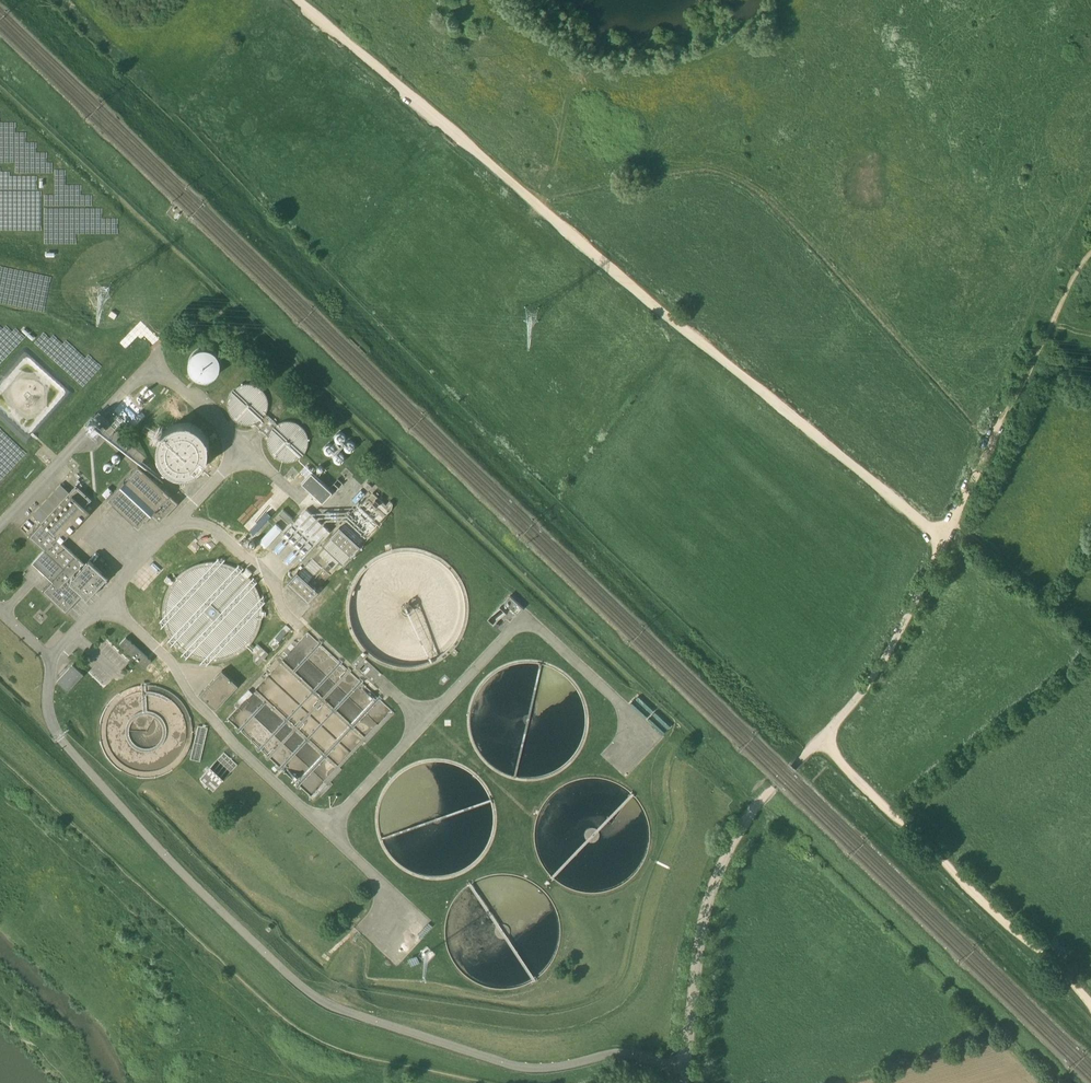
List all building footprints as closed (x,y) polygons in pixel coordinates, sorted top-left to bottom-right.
[(209,348),(206,348),(203,348),(200,348),(198,349),(195,351),(193,353),(191,355),(189,358),(189,361),(188,364),(188,367),(189,370),(191,372),(192,375),(195,377),(197,378),(200,380),(203,380),(206,380),(209,380),(212,379),(214,377),(217,375),(218,373),(220,370),(221,367),(221,364),(221,361),(220,358),(219,355),(217,353),(215,351),(212,349),(209,348)] [(277,424),(266,414),(267,412),(268,410),(268,407),(268,405),(268,403),(268,400),(268,398),(267,396),(266,394),(264,392),(263,390),(261,388),(259,387),(257,386),(255,385),(253,384),(250,384),(248,383),(245,384),(243,384),(241,385),(239,386),(237,387),(235,388),(233,390),(231,392),(230,394),(229,396),(228,398),(228,400),(227,403),(227,405),(228,408),(228,410),(229,412),(230,414),(231,416),(233,418),(235,420),(237,421),(239,422),(241,423),(243,424),(246,424),(248,424),(250,424),(253,424),(255,423),(268,436),(268,438),(267,440),(267,443),(268,445),(268,447),(269,450),(270,452),(271,454),(273,455),(275,457),(277,459),(279,460),(281,461),(283,461),(285,462),(288,462),(290,462),(293,461),(295,461),(297,460),(299,459),(301,457),(303,456),(304,454),(306,452),(307,450),(308,447),(308,445),(308,443),(308,440),(308,438),(308,436),(307,433),(306,431),(304,429),(303,427),(301,426),(299,424),(297,423),(295,422),(293,422),(290,421),(288,421),(286,421),(283,421),(281,422),(279,423),(277,424)] [(88,423),(88,424),(88,426),(89,427),(90,428),(91,429),(92,430),(94,430),(95,430),(97,429),(98,428),(99,427),(99,426),(100,424),(99,423),(99,421),(98,420),(97,419),(95,419),(94,419),(92,419),(91,419),(90,420),(89,421),(88,423)] [(158,451),(158,454),(157,454),(159,459),(160,459),(161,462),(163,465),(165,467),(168,470),(171,471),(174,473),(177,474),(180,474),(184,475),(187,474),(190,474),(194,472),(197,471),(199,469),(202,467),(204,464),(205,465),(206,463),(206,462),(207,459),(208,456),(209,453),(209,450),(209,447),(209,443),(208,438),(207,438),(206,436),(204,434),(203,432),(201,430),(199,428),(197,427),(194,425),(192,424),(187,422),(187,423),(184,423),(181,423),(178,424),(175,424),(172,426),(169,427),(167,429),(164,431),(162,434),(161,436),(159,439),(158,442),(158,445),(157,448),(158,451)] [(342,432),(341,432),(339,431),(338,432),(337,432),(336,433),(335,435),(334,436),(334,437),(335,439),(335,440),(336,441),(337,442),(339,442),(340,443),(342,442),(343,442),(344,441),(345,439),(345,438),(345,437),(345,435),(344,434),(343,433),(342,432)] [(352,442),(350,441),(349,441),(348,441),(346,442),(345,443),(344,444),(344,445),(344,447),(344,448),(345,450),(346,451),(347,452),(348,452),(350,452),(351,452),(352,451),(354,450),(354,449),(355,448),(355,446),(355,445),(354,443),(353,442),(352,442)] [(324,449),(324,451),(324,452),(324,453),(325,455),(326,455),(328,456),(329,456),(331,456),(332,455),(333,455),(334,453),(335,452),(335,451),(335,449),(334,448),(333,447),(332,446),(331,445),(329,445),(328,445),(326,446),(325,447),(324,448),(324,449)] [(333,457),(332,459),(333,460),(333,462),(334,463),(335,464),(337,464),(338,464),(339,464),(341,464),(342,463),(343,462),(343,460),(344,459),(343,457),(343,456),(342,455),(341,454),(339,453),(338,453),(337,453),(335,454),(334,455),(333,456),(333,457)] [(112,457),(112,458),(112,459),(112,461),(113,462),(114,462),(115,463),(116,463),(118,463),(119,462),(120,462),(120,461),(121,459),(121,458),(121,457),(120,456),(120,455),(119,454),(118,454),(116,454),(115,454),(114,454),(113,455),(112,456),(112,457)] [(104,466),(104,467),(104,468),(104,469),(105,470),(106,471),(107,471),(108,472),(109,471),(110,471),(111,470),(112,469),(112,468),(113,467),(112,466),(112,465),(111,464),(110,463),(109,463),(108,463),(107,463),(106,463),(105,464),(104,465),(104,466)] [(109,488),(103,495),(139,528),(152,514),(160,522),(179,502),(138,465),(125,479),(120,484),(120,485),(113,492),(109,488)] [(332,491),(312,472),(302,482),(323,502),(332,491)] [(76,485),(29,536),(35,542),(44,550),(32,562),(52,580),(46,587),(43,590),(53,600),(54,600),(66,612),(83,594),(87,599),(109,576),(89,558),(85,563),(62,541),(91,511),(85,506),(92,499),(76,485)] [(390,501),(386,505),(373,492),(341,527),(359,544),(392,509),(393,504),(390,501)] [(292,518),(283,509),(279,514),(289,522),(292,518)] [(306,509),(293,523),(314,542),(323,532),(327,536),(331,531),(306,509)] [(276,523),(259,541),(266,547),(283,529),(276,523)] [(359,544),(341,527),(340,526),(323,544),(324,545),(342,562),(344,563),(361,545),(359,544)] [(249,542),(249,544),(249,545),(250,546),(250,547),(252,548),(253,548),(254,548),(255,548),(255,547),(256,546),(257,545),(257,544),(257,543),(257,542),(257,541),(256,540),(255,540),(254,539),(252,539),(251,539),(250,540),(249,541),(249,542)] [(317,589),(342,562),(324,545),(299,572),(298,571),(288,581),(309,600),(318,590),(317,589)] [(222,562),(217,562),(213,562),(208,562),(203,563),(198,564),(194,565),(190,567),(185,570),(182,572),(178,576),(175,579),(172,583),(169,587),(167,591),(165,595),(164,600),(163,605),(163,609),(163,614),(163,619),(164,624),(166,628),(167,632),(170,637),(172,641),(175,644),(178,648),(182,651),(186,654),(190,656),(194,658),(199,659),(204,661),(208,661),(213,661),(218,661),(222,660),(227,659),(232,658),(236,656),(240,653),(244,651),(247,647),(251,644),(254,640),(256,636),(258,632),(260,628),(261,623),(262,618),(263,614),(263,609),(262,604),(261,599),(260,595),(258,591),(256,586),(253,582),(250,579),(247,575),(244,572),(240,569),(235,567),(231,565),(227,564),(222,562)] [(524,608),(510,595),(500,605),(507,612),(511,608),(518,614),(524,608)] [(269,643),(275,648),(279,643),(278,642),(280,640),(276,636),(269,643)] [(145,667),(151,660),(126,637),(120,644),(145,667)] [(258,664),(268,653),(258,643),(251,651),(254,653),(254,660),(258,664)] [(361,662),(368,655),(364,651),(353,663),(374,683),(382,674),(365,658),(361,663),(361,662)] [(68,691),(84,674),(73,663),(57,680),(68,691)] [(200,694),(216,709),(238,685),(222,670),(200,694)] [(664,733),(671,726),(637,695),(630,703),(664,733)] [(200,759),(208,727),(199,725),(191,757),(200,759)]
